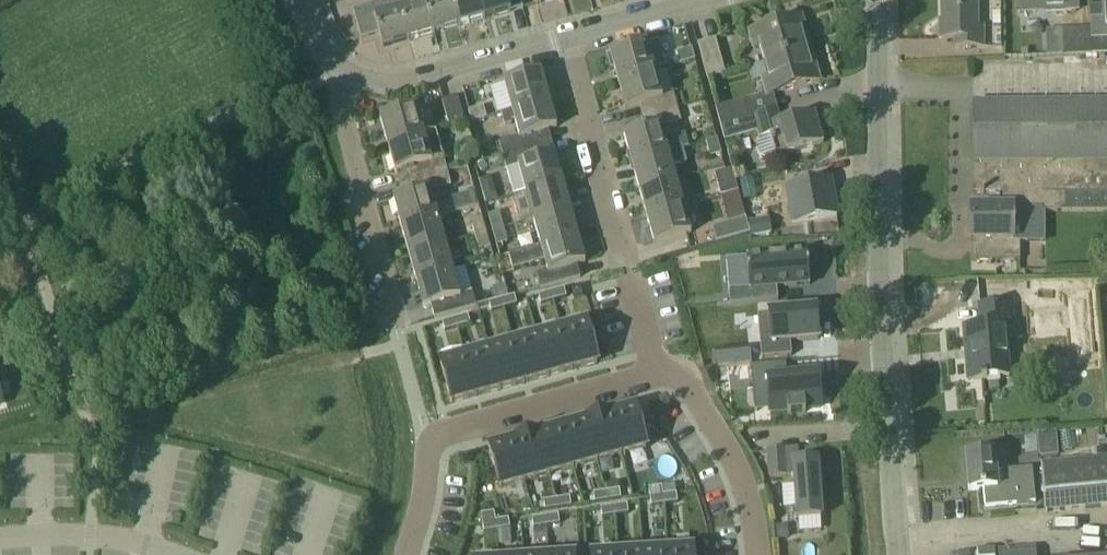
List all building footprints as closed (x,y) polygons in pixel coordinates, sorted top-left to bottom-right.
[(401,9),(399,0),(393,0),(355,10),(363,38),(380,33),(384,47),(409,40),(401,9)] [(426,2),(426,0),(411,0),(412,6),(401,9),(409,40),(435,33),(426,2)] [(453,0),(434,0),(426,2),(435,33),(460,26),(453,0)] [(480,0),(453,0),(460,26),(485,19),(480,0)] [(512,12),(508,0),(480,0),(485,19),(512,12)] [(939,21),(940,39),(955,39),(955,46),(984,46),(984,26),(978,26),(978,0),(941,0),(942,21),(939,21)] [(1020,14),(1077,12),(1076,0),(1020,0),(1020,14)] [(1093,54),(1106,54),(1106,0),(1103,0),(1103,6),(1090,7),(1093,54)] [(762,47),(766,61),(811,48),(802,17),(749,32),(754,49),(762,47)] [(726,72),(717,39),(699,44),(709,77),(726,72)] [(618,80),(655,70),(665,67),(658,41),(625,50),(625,48),(620,49),(621,51),(607,55),(608,57),(608,56),(612,70),(615,69),(618,80)] [(696,58),(693,48),(677,53),(680,63),(696,58)] [(811,48),(766,61),(771,77),(763,79),(768,96),(821,81),(811,48)] [(655,70),(618,80),(626,108),(643,104),(647,116),(678,107),(675,95),(663,98),(655,71),(655,70)] [(506,83),(513,110),(550,100),(542,73),(506,83)] [(459,96),(443,101),(450,127),(466,123),(459,96)] [(550,100),(513,110),(513,111),(503,114),(506,126),(512,124),(512,121),(516,120),(520,136),(499,142),(503,155),(537,146),(534,134),(557,128),(550,100)] [(717,107),(722,123),(749,116),(744,100),(717,107)] [(1019,193),(1061,193),(1061,194),(1063,194),(1062,212),(1106,211),(1106,101),(974,102),(974,193),(1019,193)] [(485,107),(470,110),(469,111),(472,121),(487,117),(485,107)] [(633,162),(669,152),(689,146),(686,135),(666,140),(662,127),(682,121),(678,107),(647,116),(650,128),(625,135),(633,162)] [(381,118),(388,145),(425,135),(437,131),(435,123),(423,126),(418,108),(381,118)] [(749,116),(722,123),(726,140),(757,132),(764,159),(824,143),(816,113),(782,122),(779,110),(749,118),(749,116)] [(437,131),(425,135),(388,145),(399,184),(447,171),(437,131)] [(707,142),(711,157),(723,154),(718,138),(707,142)] [(527,191),(563,181),(556,155),(540,159),(537,146),(503,155),(506,170),(520,166),(527,191)] [(640,188),(676,178),(673,166),(688,162),(685,150),(690,148),(689,146),(669,152),(633,162),(640,188)] [(484,162),(478,167),(483,172),(489,166),(484,162)] [(721,194),(739,189),(733,169),(716,174),(721,194)] [(402,226),(439,216),(432,191),(451,186),(447,171),(399,184),(403,198),(395,200),(402,226)] [(647,215),(684,204),(676,178),(640,188),(647,215)] [(788,188),(794,223),(819,219),(819,220),(838,216),(832,180),(812,183),(812,184),(788,188)] [(563,181),(527,191),(534,218),(571,208),(563,181)] [(451,198),(455,211),(477,205),(473,192),(451,198)] [(1061,194),(1061,193),(1019,193),(1018,205),(1050,205),(1050,194),(1061,194)] [(684,204),(647,215),(655,244),(692,233),(684,204)] [(736,221),(713,227),(717,241),(728,239),(751,233),(744,207),(733,210),(736,221)] [(972,241),(976,241),(1021,241),(1021,240),(1015,240),(1014,207),(971,208),(972,241)] [(571,208),(534,218),(542,244),(578,234),(571,208)] [(505,227),(501,212),(489,215),(493,230),(505,227)] [(439,216),(402,226),(410,254),(446,243),(439,216)] [(487,232),(483,217),(472,220),(476,235),(487,232)] [(505,227),(493,230),(498,246),(509,242),(505,227)] [(487,232),(476,235),(480,250),(491,247),(487,232)] [(578,234),(542,244),(542,247),(499,258),(501,267),(513,264),(514,268),(546,260),(549,271),(538,275),(542,288),(581,277),(578,265),(586,262),(578,234)] [(1021,260),(1021,241),(976,241),(976,261),(1021,260)] [(417,279),(453,269),(446,243),(410,254),(417,279)] [(749,287),(729,289),(730,305),(778,301),(777,288),(810,285),(807,252),(747,258),(749,287)] [(453,269),(417,279),(425,308),(461,297),(453,269)] [(1035,280),(1035,307),(1063,306),(1062,296),(1075,295),(1075,279),(1035,280)] [(564,289),(551,293),(554,301),(566,298),(564,289)] [(551,293),(539,296),(541,305),(554,301),(551,293)] [(514,296),(502,300),(504,308),(517,305),(514,296)] [(502,300),(489,303),(492,312),(504,308),(502,300)] [(969,380),(1010,376),(1006,337),(1015,336),(1012,303),(979,306),(981,326),(963,328),(969,380)] [(771,342),(761,343),(762,359),(791,356),(789,342),(819,340),(816,310),(769,315),(771,342)] [(468,316),(455,319),(458,328),(470,324),(468,316)] [(455,319),(443,323),(445,331),(458,328),(455,319)] [(598,363),(587,323),(562,330),(573,370),(598,363)] [(562,330),(538,336),(549,377),(573,370),(562,330)] [(549,377),(538,336),(514,343),(525,384),(549,377)] [(525,384),(514,343),(490,349),(501,390),(525,384)] [(466,356),(477,397),(501,390),(490,349),(466,356)] [(749,362),(748,349),(732,350),(734,364),(749,362)] [(441,363),(452,404),(477,397),(466,356),(441,363)] [(786,363),(751,366),(753,388),(768,387),(771,412),(788,410),(789,414),(805,412),(805,409),(821,408),(818,375),(787,378),(786,363)] [(635,408),(610,414),(622,455),(647,448),(635,408)] [(622,455),(610,414),(586,421),(598,462),(622,455)] [(562,428),(574,468),(598,462),(586,421),(562,428)] [(574,468),(562,428),(538,434),(550,475),(574,468)] [(1055,431),(1036,434),(1039,457),(1058,454),(1055,431)] [(514,441),(526,482),(550,475),(538,434),(514,441)] [(526,482),(514,441),(489,448),(501,488),(526,482)] [(786,450),(769,451),(771,477),(788,476),(788,475),(795,475),(798,519),(823,518),(818,461),(799,462),(798,450),(786,450)] [(1006,452),(966,455),(969,491),(985,490),(987,507),(1036,502),(1033,468),(1008,470),(1006,452)] [(1042,466),(1046,512),(1050,513),(1106,509),(1106,461),(1042,466)] [(662,487),(649,489),(650,498),(663,496),(662,487)] [(620,490),(607,492),(608,501),(621,499),(620,490)] [(607,492),(594,494),(595,503),(608,501),(607,492)] [(676,494),(663,496),(665,505),(678,503),(676,494)] [(663,496),(650,498),(652,507),(665,505),(663,496)] [(570,498),(557,500),(558,509),(571,507),(570,498)] [(557,500),(544,502),(545,510),(558,509),(557,500)] [(627,505),(614,507),(615,516),(629,514),(627,505)] [(614,507),(601,509),(603,518),(615,516),(614,507)] [(494,513),(481,515),(483,524),(496,522),(494,513)] [(558,515),(545,517),(547,526),(560,524),(558,515)] [(545,517),(532,519),(534,528),(547,526),(545,517)] [(509,520),(496,522),(497,530),(510,528),(509,520)] [(496,522),(483,524),(484,532),(497,530),(496,522)] [(1037,547),(999,550),(999,554),(1037,554),(1037,547)]
